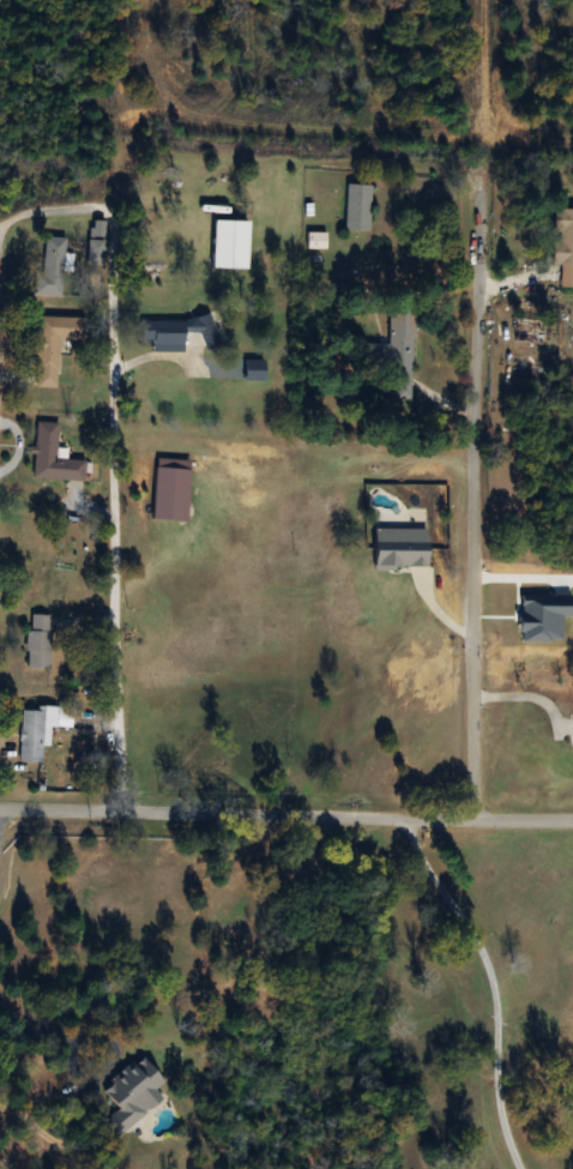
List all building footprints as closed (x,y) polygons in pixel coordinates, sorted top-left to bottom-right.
[(371,185),(346,184),(344,230),(370,231),(371,185)] [(560,266),(560,288),(572,288),(572,209),(554,208),(554,266),(560,266)] [(248,220),(213,220),(213,269),(248,269),(248,220)] [(105,221),(88,221),(88,270),(105,270),(105,221)] [(325,233),(308,233),(308,248),(325,248),(325,233)] [(37,295),(60,297),(66,239),(42,237),(37,295)] [(411,399),(415,309),(389,308),(387,339),(362,338),(361,362),(392,363),(391,398),(411,399)] [(60,340),(86,340),(86,318),(35,317),(34,372),(60,373),(60,340)] [(215,349),(215,318),(142,318),(142,350),(215,349)] [(33,478),(84,481),(86,460),(57,458),(59,423),(36,422),(33,478)] [(375,568),(428,568),(428,528),(375,528),(375,568)] [(27,667),(51,667),(51,614),(27,614),(27,667)] [(21,707),(19,761),(42,762),(42,745),(49,745),(50,726),(72,727),(72,709),(21,707)] [(162,1097),(156,1089),(164,1083),(142,1055),(99,1089),(128,1125),(162,1097)]
